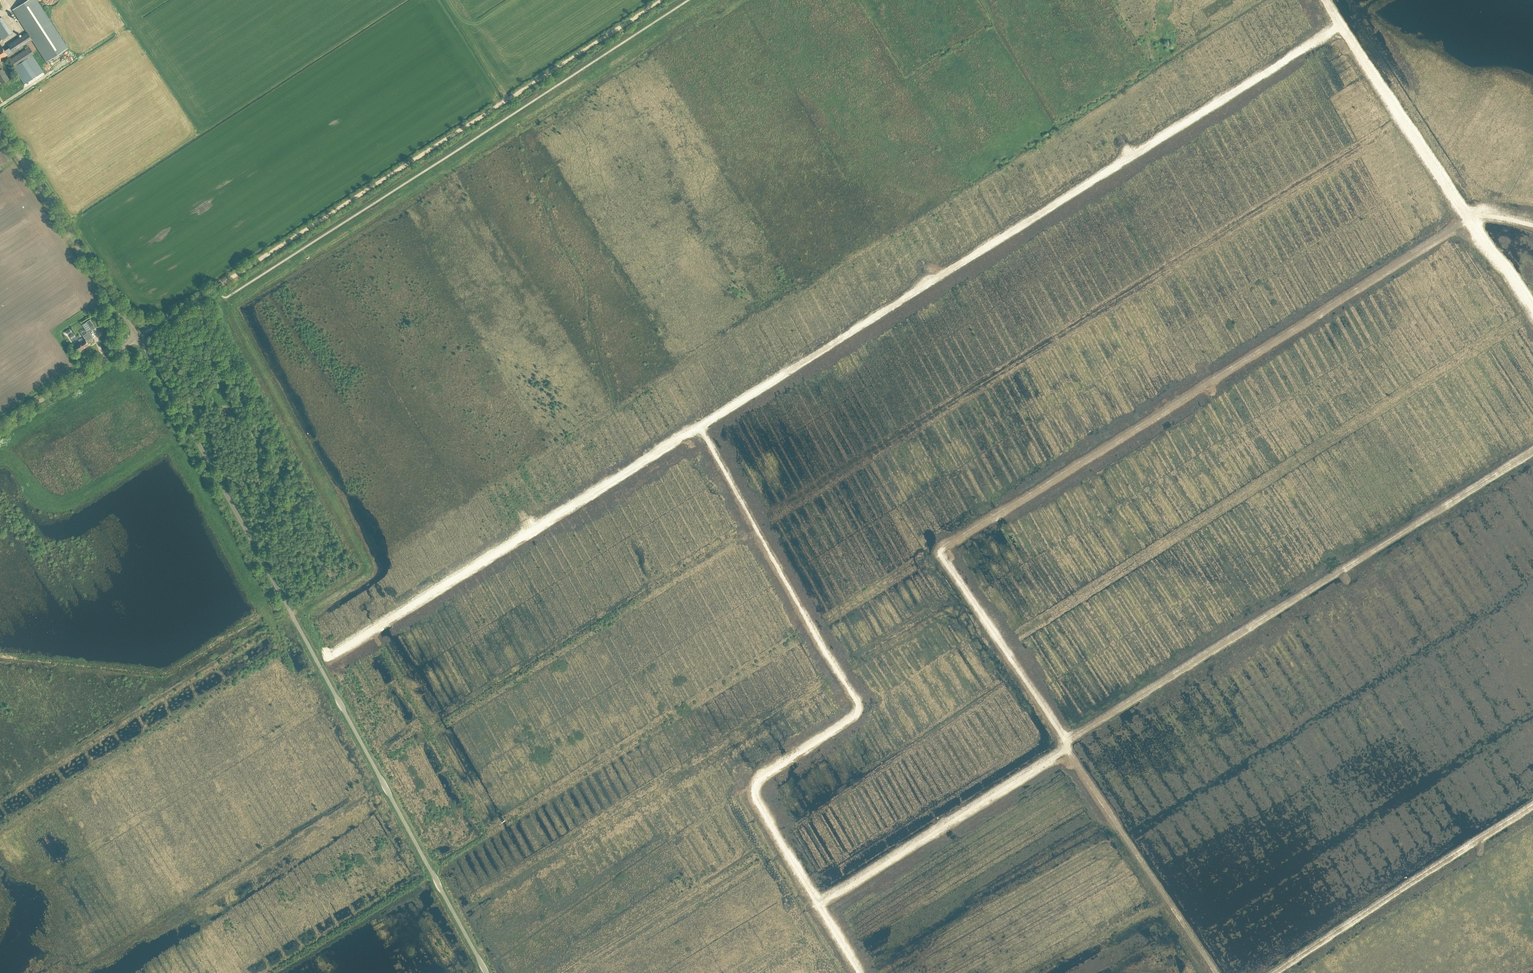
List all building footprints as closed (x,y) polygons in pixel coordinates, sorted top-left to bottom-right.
[(32,40),(46,62),(67,48),(37,0),(27,0),(12,10),(27,32),(22,35),(8,45),(12,52),(27,43),(32,40)] [(1,38),(12,32),(2,15),(0,16),(0,37),(1,38)] [(9,60),(13,67),(25,59),(33,53),(29,47),(9,60)] [(25,59),(13,67),(24,84),(37,76),(25,59)] [(1,84),(9,79),(2,69),(3,68),(0,63),(0,82),(1,84)] [(80,342),(84,348),(89,345),(87,341),(93,337),(89,332),(92,330),(87,321),(82,324),(88,333),(83,335),(85,338),(80,342)] [(84,348),(80,342),(75,345),(79,352),(84,348)] [(229,413),(227,407),(223,409),(223,407),(219,409),(220,410),(219,410),(221,416),(229,413)]
